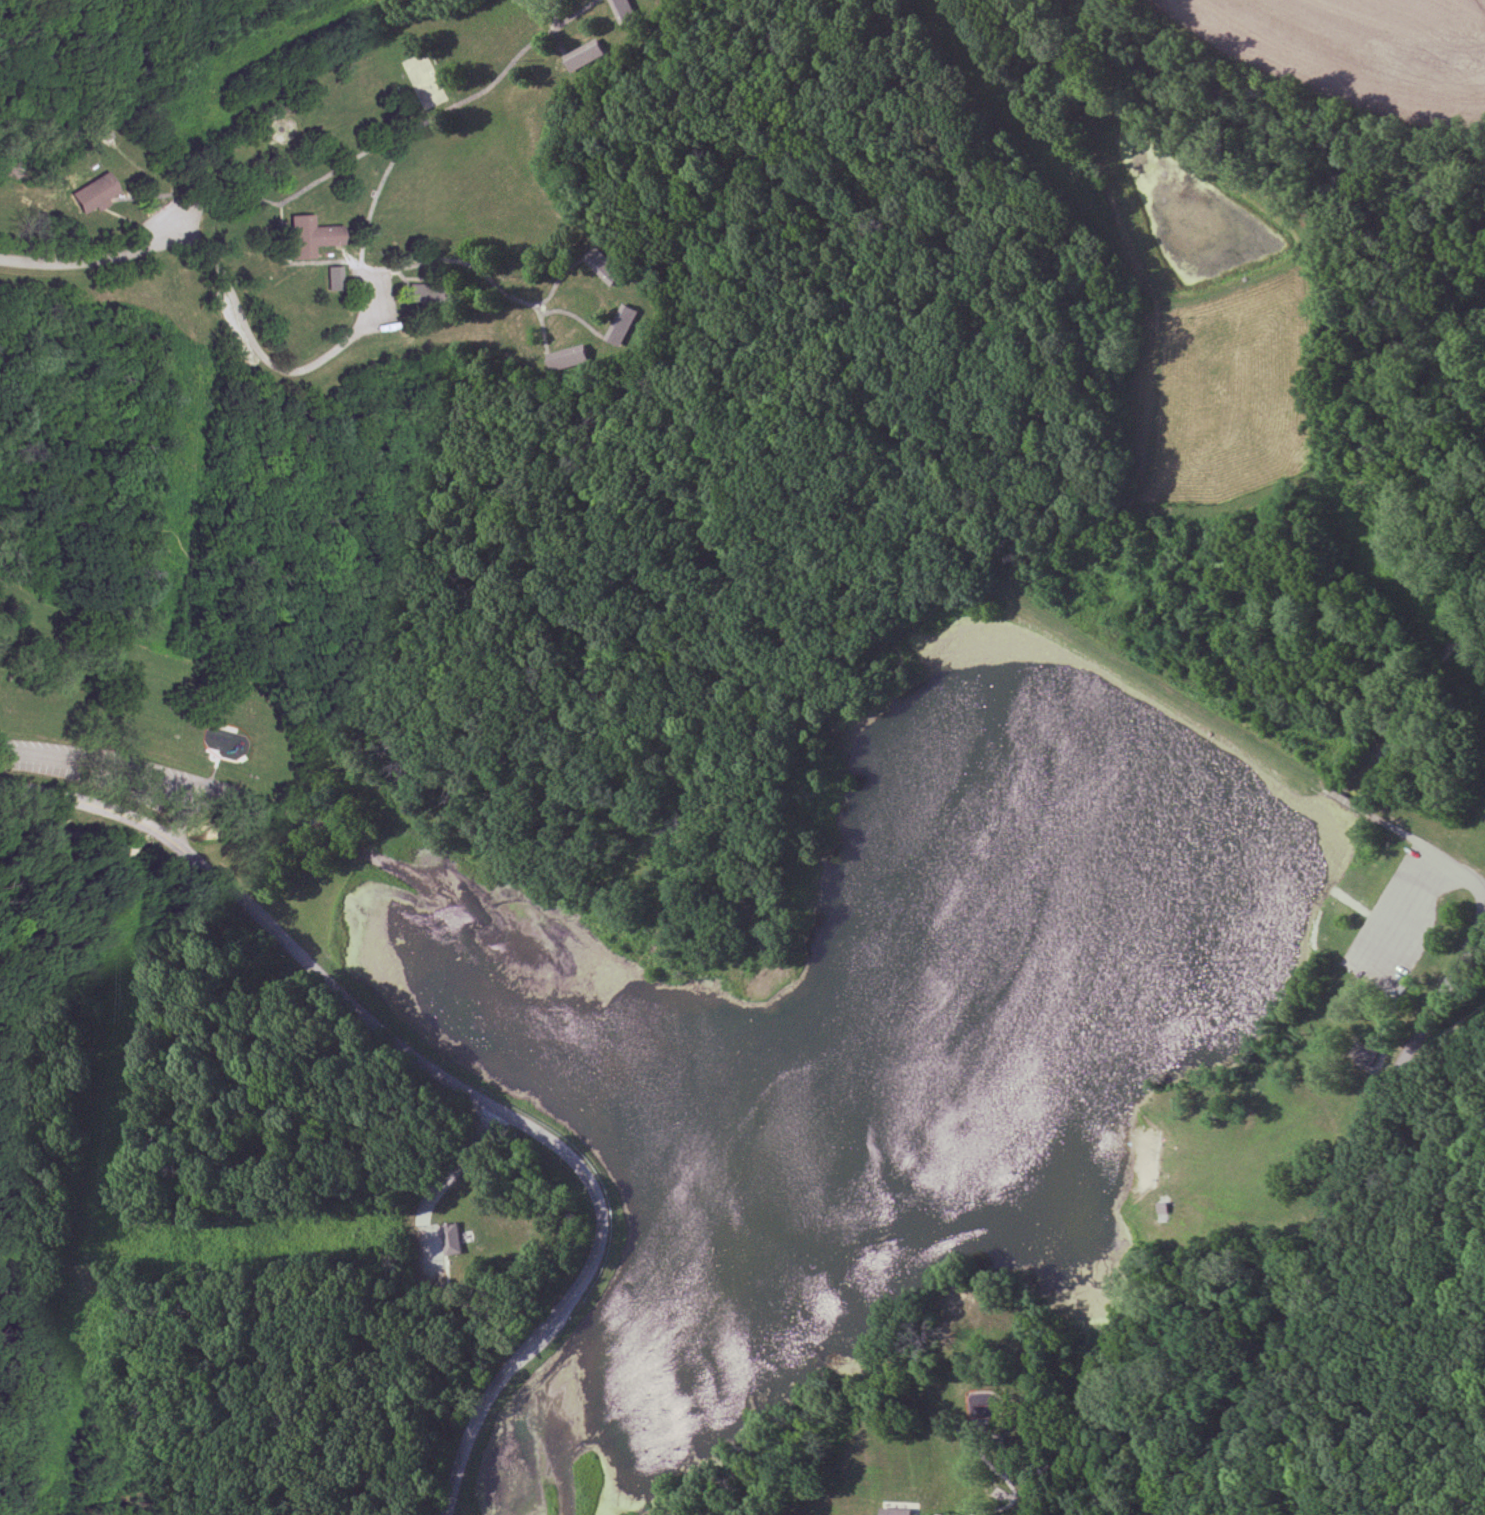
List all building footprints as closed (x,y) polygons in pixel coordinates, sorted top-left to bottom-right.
[(642,22),(631,0),(611,0),(625,30),(642,22)] [(610,59),(606,44),(567,54),(571,69),(610,59)] [(82,208),(116,200),(110,174),(76,182),(82,208)] [(314,227),(314,214),(290,215),(292,259),(317,258),(316,246),(345,245),(344,225),(314,227)] [(588,259),(618,288),(631,274),(601,245),(588,259)] [(341,267),(330,267),(331,289),(342,289),(341,267)] [(454,286),(411,286),(411,301),(454,301),(454,286)] [(614,337),(632,346),(650,310),(632,301),(614,337)] [(560,372),(600,361),(595,343),(555,354),(560,372)]
